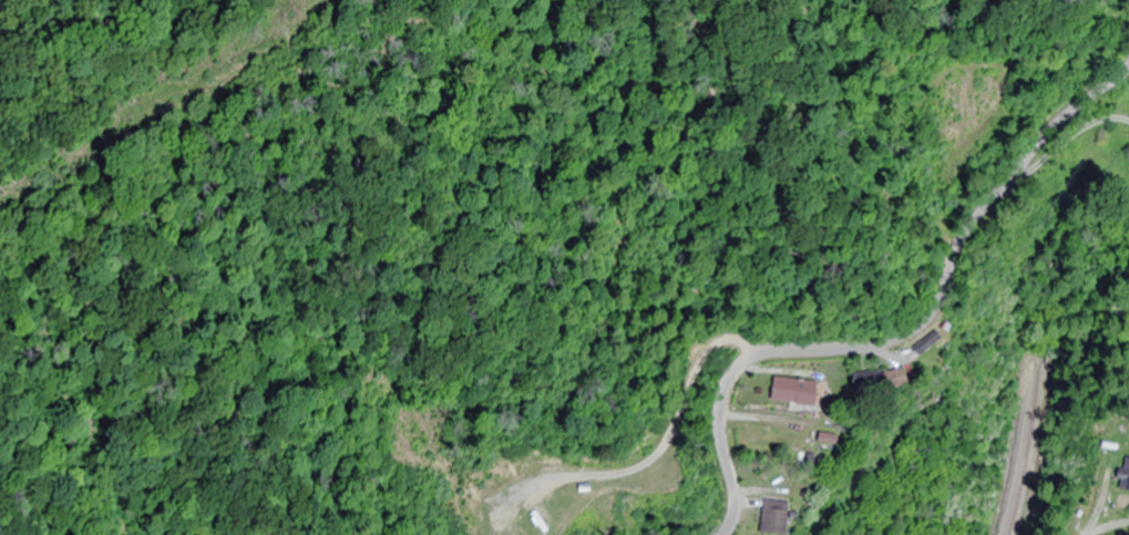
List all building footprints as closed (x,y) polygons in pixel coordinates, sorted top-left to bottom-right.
[(939,381),(935,365),(902,372),(901,369),(868,376),(873,396),(939,381)] [(827,382),(781,379),(779,402),(825,405),(827,382)] [(767,534),(796,534),(796,501),(767,501),(767,534)]
